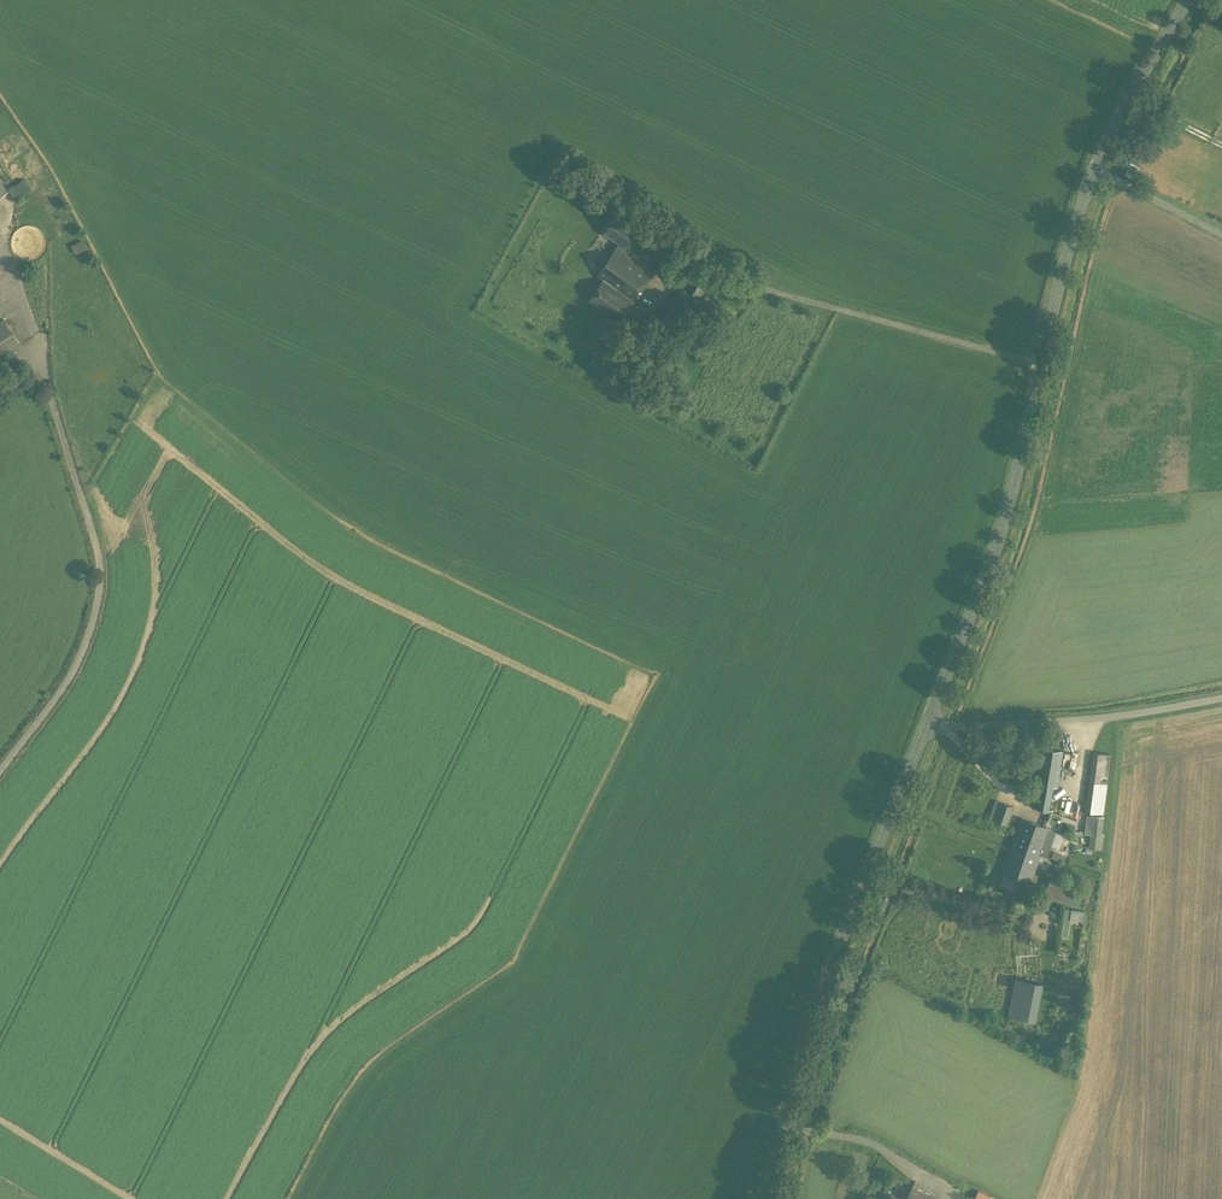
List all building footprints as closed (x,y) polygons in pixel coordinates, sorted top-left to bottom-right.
[(24,178),(8,186),(15,198),(30,190),(24,178)] [(619,243),(616,247),(597,276),(602,280),(588,301),(620,323),(654,273),(621,251),(624,247),(637,228),(617,214),(604,233),(619,243)] [(74,253),(85,247),(81,239),(70,245),(74,253)] [(687,301),(678,295),(662,320),(679,330),(704,292),(697,287),(687,301)] [(705,317),(717,300),(707,293),(695,311),(705,317)] [(0,321),(0,360),(22,345),(4,319),(0,321)] [(1058,752),(1063,753),(1063,752),(1042,747),(1031,808),(1053,812),(1053,810),(1049,809),(1058,752)] [(1103,813),(1110,753),(1091,751),(1084,811),(1103,813)] [(1007,825),(1013,807),(995,800),(989,819),(1007,825)] [(1101,834),(1103,817),(1088,816),(1086,834),(1090,834),(1088,848),(1102,849),(1103,834),(1101,834)] [(1055,831),(1049,829),(1049,828),(1021,818),(1013,840),(1021,841),(1049,850),(1055,831)] [(1021,841),(1013,840),(1002,870),(1030,881),(1040,855),(1046,857),(1049,850),(1021,841)] [(1044,895),(1078,907),(1084,889),(1050,878),(1044,895)] [(1078,954),(1084,911),(1065,909),(1058,951),(1078,954)] [(1035,1021),(1042,983),(1015,978),(1008,1016),(1035,1021)] [(900,1198),(904,1191),(894,1186),(888,1198),(902,1198),(900,1198)] [(906,1198),(936,1198),(937,1198),(912,1186),(906,1198)]
